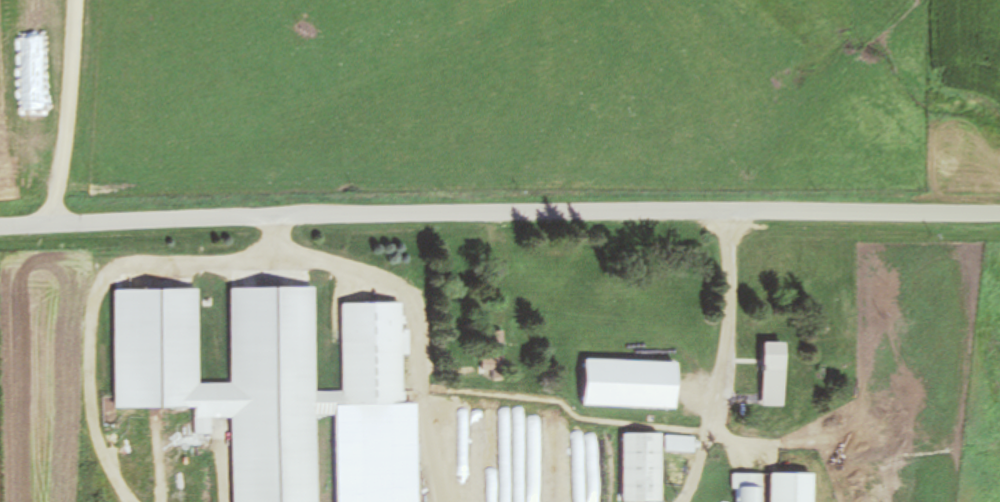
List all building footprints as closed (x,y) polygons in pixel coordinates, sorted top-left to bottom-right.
[(404,354),(409,354),(409,330),(403,330),(403,303),(342,303),(343,391),(315,391),(314,287),(231,287),(231,383),(199,383),(198,289),(116,289),(117,407),(196,406),(196,433),(212,433),(212,417),(233,417),(234,501),(317,501),(317,415),(345,414),(345,404),(404,404),(404,354)] [(764,405),(784,405),(784,342),(764,342),(764,405)] [(675,408),(677,362),(586,359),(585,405),(675,408)] [(530,492),(515,493),(513,468),(508,469),(505,416),(460,418),(460,411),(439,412),(442,456),(454,455),(457,501),(530,501),(530,492)] [(661,433),(624,433),(624,501),(661,501),(661,433)] [(734,472),(734,501),(761,501),(761,473),(734,472)] [(770,501),(814,501),(814,473),(770,472),(770,501)]
